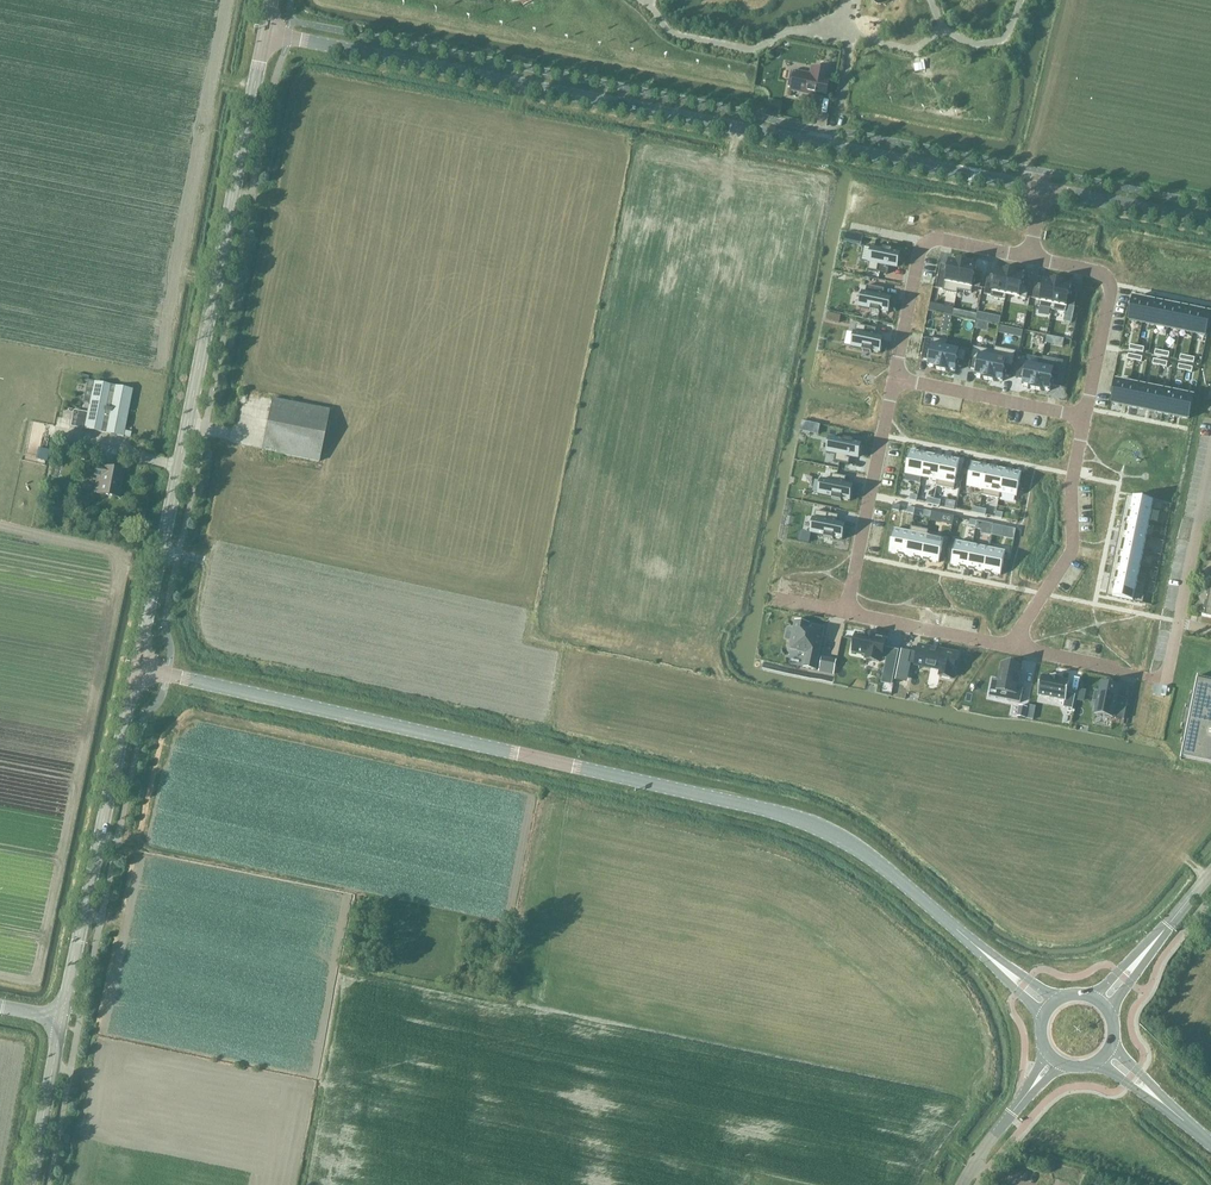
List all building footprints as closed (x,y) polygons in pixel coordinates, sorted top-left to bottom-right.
[(921,65),(914,66),(915,73),(922,72),(921,65)] [(795,72),(791,91),(814,96),(815,94),(826,96),(828,88),(831,73),(819,70),(815,69),(813,76),(795,72)] [(863,236),(856,235),(854,244),(861,246),(863,236)] [(864,246),(861,261),(868,263),(869,263),(867,270),(887,274),(889,267),(893,268),(893,266),(898,267),(901,254),(892,252),(892,250),(883,248),(883,250),(871,247),(864,246)] [(941,264),(936,289),(943,290),(943,291),(956,294),(963,261),(956,260),(956,262),(949,260),(948,266),(941,264)] [(963,261),(956,294),(957,294),(958,290),(971,293),(972,286),(979,288),(982,273),(975,272),(976,266),(970,265),(970,263),(963,262),(963,261)] [(988,274),(984,294),(991,296),(991,297),(1004,300),(1010,270),(1010,271),(1003,270),(1003,271),(996,270),(995,276),(988,274)] [(1010,270),(1004,300),(1005,300),(1006,295),(1026,299),(1030,283),(1023,281),(1024,276),(1017,274),(1017,273),(1011,271),(1011,270),(1010,270)] [(1035,284),(1032,298),(1039,300),(1038,307),(1052,310),(1058,280),(1057,280),(1057,281),(1050,279),(1050,281),(1043,280),(1042,285),(1035,284)] [(1058,280),(1052,310),(1065,312),(1067,306),(1074,307),(1077,292),(1070,291),(1071,285),(1064,284),(1065,282),(1058,281),(1058,280)] [(859,306),(859,307),(870,310),(870,311),(879,313),(879,312),(888,313),(891,300),(886,299),(887,297),(883,296),(884,289),(867,285),(865,293),(862,292),(861,293),(863,293),(860,306),(859,306)] [(1133,298),(1129,321),(1142,323),(1146,301),(1133,298)] [(1146,301),(1142,323),(1154,326),(1159,303),(1146,301)] [(951,308),(929,303),(928,311),(950,315),(951,308)] [(1159,303),(1154,326),(1167,328),(1171,306),(1159,303)] [(1171,306),(1167,328),(1179,331),(1184,308),(1171,306)] [(1184,308),(1179,331),(1192,333),(1197,311),(1184,308)] [(975,314),(953,309),(951,316),(973,320),(975,314)] [(1197,311),(1192,333),(1205,336),(1210,314),(1197,311)] [(986,314),(976,312),(975,320),(985,322),(986,314)] [(840,315),(826,313),(825,320),(839,323),(840,315)] [(951,316),(943,315),(940,332),(948,333),(950,322),(951,316)] [(851,346),(850,347),(862,350),(862,351),(871,353),(871,351),(880,353),(883,340),(878,339),(879,337),(875,336),(876,329),(856,325),(855,332),(854,332),(853,333),(855,333),(852,346),(851,346)] [(1007,328),(999,326),(998,333),(1006,335),(1007,328)] [(925,339),(921,359),(928,360),(927,366),(934,367),(934,369),(941,370),(946,347),(947,342),(933,339),(933,340),(925,339)] [(946,347),(941,370),(948,372),(948,370),(955,372),(956,366),(963,368),(966,351),(946,347)] [(973,347),(969,369),(976,370),(975,376),(981,377),(981,379),(987,380),(993,351),(973,347)] [(993,351),(987,380),(995,382),(996,380),(1002,381),(1003,376),(1011,377),(1016,352),(994,347),(993,351)] [(1019,363),(1016,378),(1023,380),(1022,385),(1029,387),(1028,388),(1035,390),(1040,366),(1041,359),(1027,357),(1025,365),(1019,363)] [(1040,366),(1035,390),(1042,391),(1043,390),(1049,391),(1050,385),(1058,387),(1063,363),(1055,361),(1041,358),(1041,359),(1040,366)] [(855,388),(883,395),(885,386),(857,379),(855,388)] [(1116,381),(1112,404),(1124,406),(1129,384),(1116,381)] [(94,382),(88,413),(73,410),(70,426),(124,436),(124,435),(130,436),(131,431),(125,430),(133,389),(94,382)] [(894,382),(893,391),(936,396),(937,387),(894,382)] [(1129,384),(1124,406),(1137,409),(1142,386),(1129,384)] [(814,385),(814,397),(841,398),(842,387),(814,385)] [(1142,386),(1137,409),(1150,411),(1155,389),(1142,386)] [(1155,389),(1150,411),(1163,414),(1167,392),(1155,389)] [(1167,392),(1163,414),(1175,417),(1180,394),(1167,392)] [(866,405),(866,406),(880,408),(881,397),(854,394),(853,403),(866,405)] [(1180,394),(1175,417),(1188,419),(1193,397),(1180,394)] [(329,409),(271,398),(261,451),(319,462),(329,409)] [(812,400),(811,410),(837,413),(838,403),(812,400)] [(849,416),(877,423),(879,413),(852,405),(849,416)] [(809,412),(807,423),(835,428),(837,417),(809,412)] [(873,438),(877,427),(849,419),(846,429),(873,438)] [(818,434),(819,425),(811,424),(809,432),(818,434)] [(826,452),(826,453),(835,455),(833,462),(848,465),(850,458),(854,458),(854,456),(859,457),(862,444),(853,442),(853,441),(844,439),(844,441),(829,437),(829,438),(830,439),(828,452),(826,452)] [(78,446),(67,444),(64,456),(75,458),(78,446)] [(878,459),(899,464),(902,453),(880,448),(878,459)] [(905,474),(904,479),(920,482),(921,477),(926,454),(925,454),(925,453),(919,452),(919,453),(909,451),(905,474)] [(801,454),(799,464),(826,471),(829,460),(801,454)] [(926,454),(921,477),(937,481),(936,486),(937,486),(943,457),(941,457),(941,456),(935,455),(935,456),(926,454)] [(943,457),(937,486),(954,490),(959,461),(950,459),(950,458),(944,457),(944,458),(943,457)] [(971,463),(966,487),(983,490),(988,467),(971,463)] [(866,480),(868,471),(840,464),(838,472),(866,480)] [(95,475),(96,475),(93,492),(119,497),(124,470),(97,465),(95,475)] [(983,490),(982,496),(999,499),(1000,494),(1005,470),(988,467),(983,490)] [(1005,470),(1000,494),(1017,497),(1021,473),(1005,470)] [(818,493),(817,495),(832,498),(832,499),(841,501),(841,499),(850,501),(853,488),(848,487),(849,485),(844,484),(846,477),(831,474),(829,481),(821,479),(820,480),(822,481),(819,494),(818,493)] [(1125,502),(1107,590),(1110,591),(1109,597),(1142,604),(1144,595),(1135,594),(1152,510),(1161,511),(1163,503),(1129,496),(1128,502),(1125,502)] [(946,500),(945,507),(954,509),(956,502),(946,500)] [(810,532),(810,533),(824,536),(824,538),(833,540),(833,538),(842,540),(845,527),(840,526),(841,524),(837,523),(838,516),(815,511),(814,518),(813,518),(812,519),(814,519),(811,532),(810,532)] [(928,518),(927,521),(938,523),(940,514),(929,512),(928,518)] [(976,527),(975,529),(981,530),(981,533),(983,534),(991,536),(993,525),(985,523),(977,521),(976,527)] [(1015,529),(1004,527),(993,525),(991,536),(1013,540),(1015,529)] [(910,533),(905,556),(914,558),(914,559),(920,560),(920,559),(922,559),(927,536),(928,531),(911,527),(910,533)] [(893,529),(889,553),(898,555),(898,556),(904,557),(904,556),(905,556),(910,533),(893,529)] [(927,536),(922,559),(923,560),(923,561),(929,562),(929,561),(939,563),(943,539),(927,536)] [(955,542),(950,565),(960,567),(960,568),(966,569),(966,568),(967,569),(972,545),(955,542)] [(972,545),(967,569),(969,569),(969,570),(974,571),(975,570),(984,572),(989,549),(972,545)] [(821,558),(848,562),(849,552),(823,549),(821,558)] [(989,549),(984,572),(985,572),(985,573),(991,574),(991,573),(1000,575),(1005,552),(989,549)] [(797,567),(809,569),(811,560),(799,558),(797,567)] [(819,572),(847,575),(848,564),(820,561),(819,572)] [(889,573),(890,569),(858,563),(857,573),(899,580),(900,575),(889,573)] [(1202,616),(1210,618),(1210,580),(1210,587),(1208,587),(1206,595),(1208,595),(1207,601),(1205,600),(1204,608),(1205,609),(1204,615),(1202,615),(1202,616)] [(795,623),(790,651),(798,653),(798,654),(807,656),(804,670),(816,672),(824,630),(809,627),(810,626),(795,623)] [(852,652),(866,655),(865,659),(879,662),(880,658),(886,659),(881,683),(891,685),(895,665),(898,650),(884,647),(886,639),(856,633),(852,652)] [(952,678),(957,654),(919,646),(915,665),(940,670),(938,676),(952,678)] [(901,649),(899,662),(909,664),(911,653),(911,651),(901,649)] [(830,660),(827,673),(834,674),(836,661),(830,660)] [(992,679),(990,688),(1008,692),(1007,700),(1020,703),(1024,687),(1017,685),(1020,667),(1003,663),(999,680),(992,679)] [(1051,678),(1042,676),(1038,695),(1065,700),(1063,707),(1072,709),(1075,695),(1067,693),(1069,682),(1060,680),(1061,678),(1051,676),(1051,678)] [(1180,756),(1210,763),(1210,682),(1196,679),(1193,696),(1190,695),(1187,709),(1184,708),(1181,725),(1184,725),(1181,739),(1184,740),(1180,756)] [(1095,692),(1093,701),(1097,702),(1095,714),(1124,720),(1128,701),(1116,699),(1119,687),(1101,684),(1099,693),(1095,692)] [(1033,720),(1034,713),(1027,711),(1025,718),(1033,720)]
